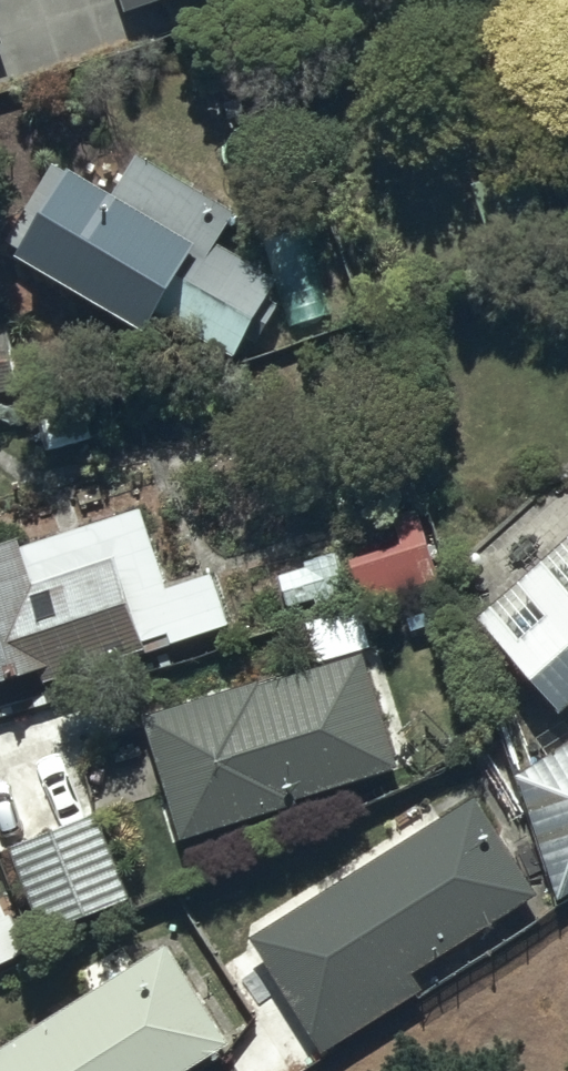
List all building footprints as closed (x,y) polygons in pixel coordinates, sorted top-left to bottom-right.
[(72,164),(61,158),(12,241),(231,371),(290,272),(225,234),(242,206),(145,148),(125,182),(78,154),(72,164)] [(0,321),(0,385),(27,379),(14,317),(0,321)] [(0,542),(0,678),(18,671),(25,687),(238,619),(221,564),(173,580),(146,498),(0,542)] [(483,601),(567,698),(567,527),(483,601)] [(441,580),(426,529),(353,552),(368,602),(441,580)] [(365,644),(151,711),(188,829),(402,762),(365,644)] [(525,768),(564,895),(567,892),(567,740),(525,768)] [(545,893),(480,789),(257,926),(328,1041),(430,979),(423,968),(545,893)] [(99,805),(14,841),(51,927),(136,891),(99,805)] [(0,1045),(0,1070),(181,1070),(236,1032),(174,937),(0,1045)]
